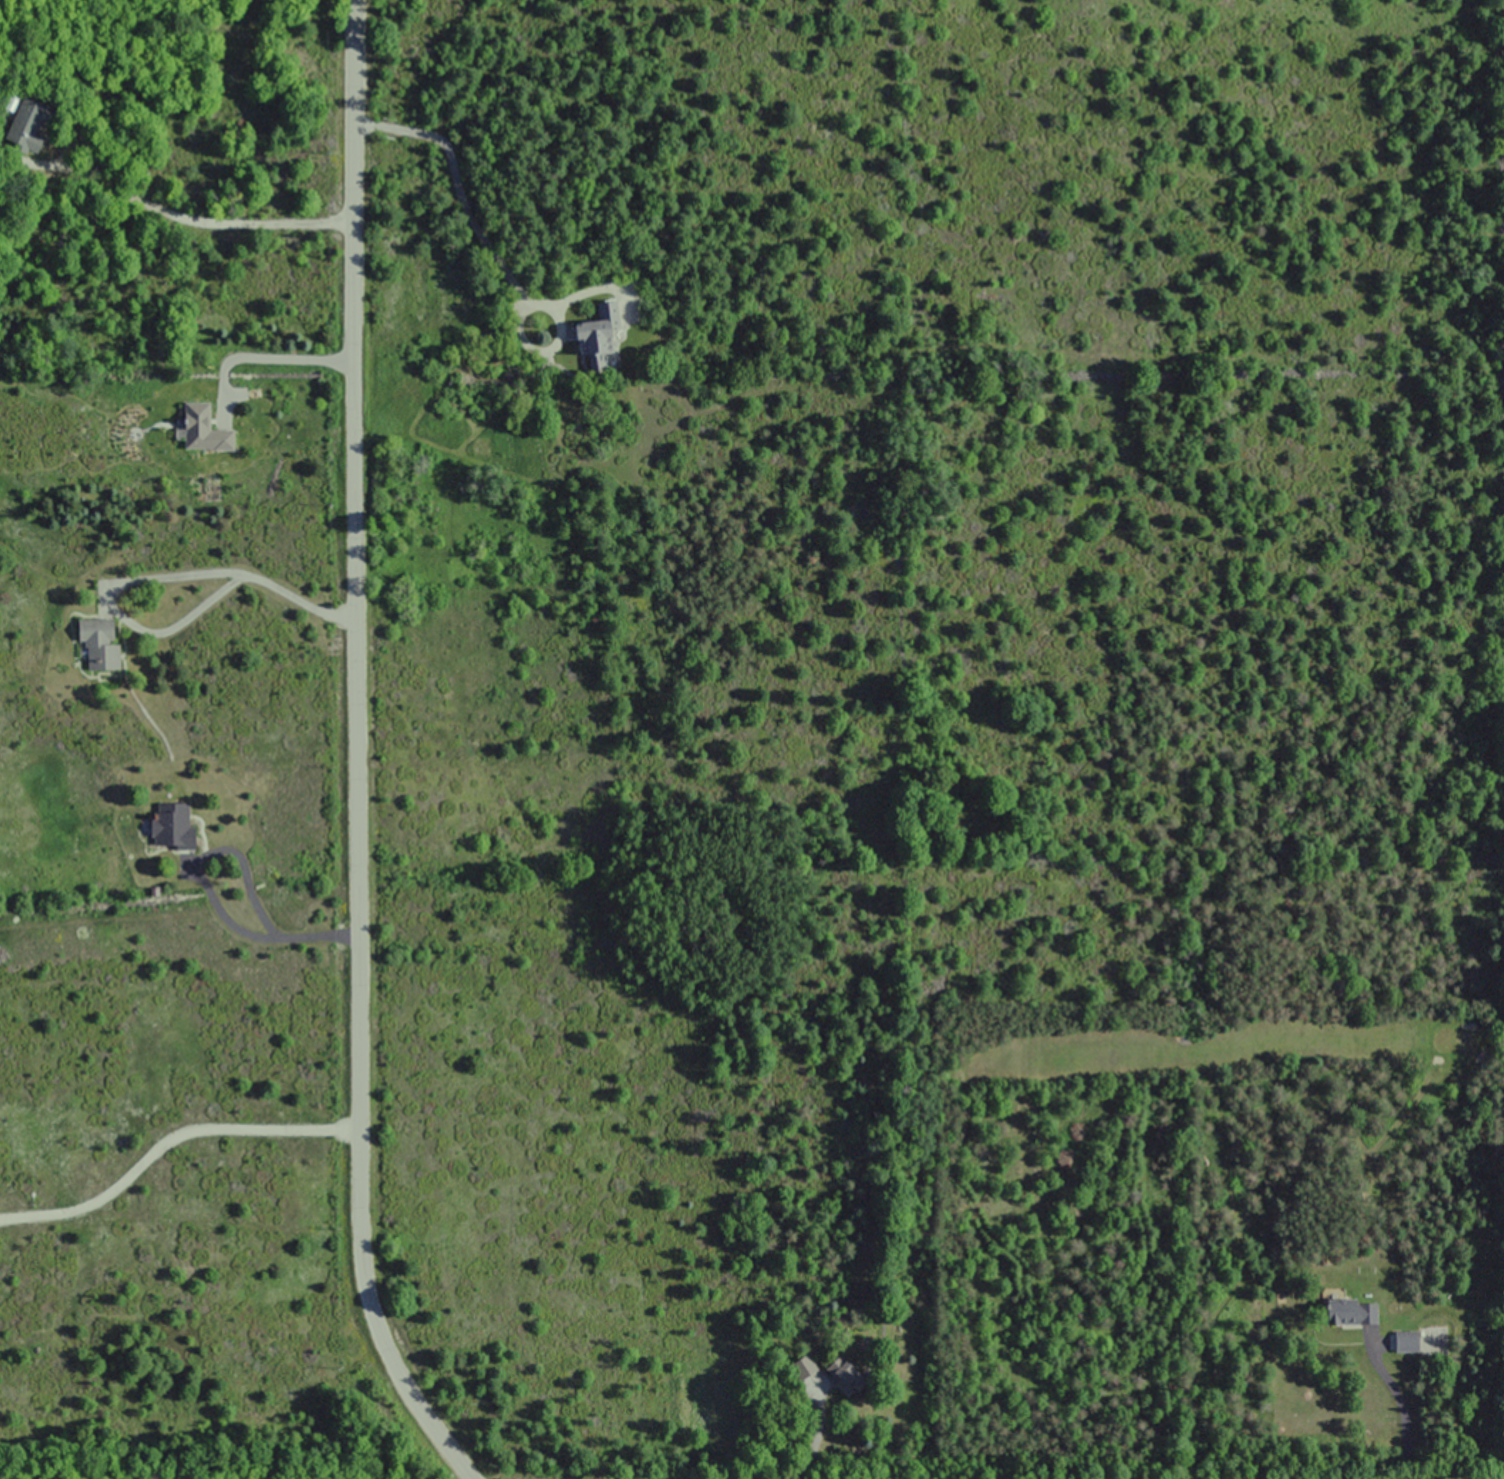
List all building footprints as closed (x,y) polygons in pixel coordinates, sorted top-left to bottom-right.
[(27,153),(53,111),(28,96),(2,137),(27,153)] [(612,301),(595,302),(596,321),(566,323),(567,340),(575,340),(576,356),(587,355),(588,370),(599,369),(598,356),(616,355),(612,301)] [(85,670),(115,669),(113,618),(74,619),(74,639),(84,639),(85,670)] [(187,803),(150,803),(150,847),(192,847),(192,825),(187,825),(187,803)] [(1362,1325),(1362,1299),(1343,1300),(1342,1288),(1320,1289),(1320,1325),(1362,1325)] [(1391,1351),(1416,1351),(1416,1331),(1391,1331),(1391,1351)]
